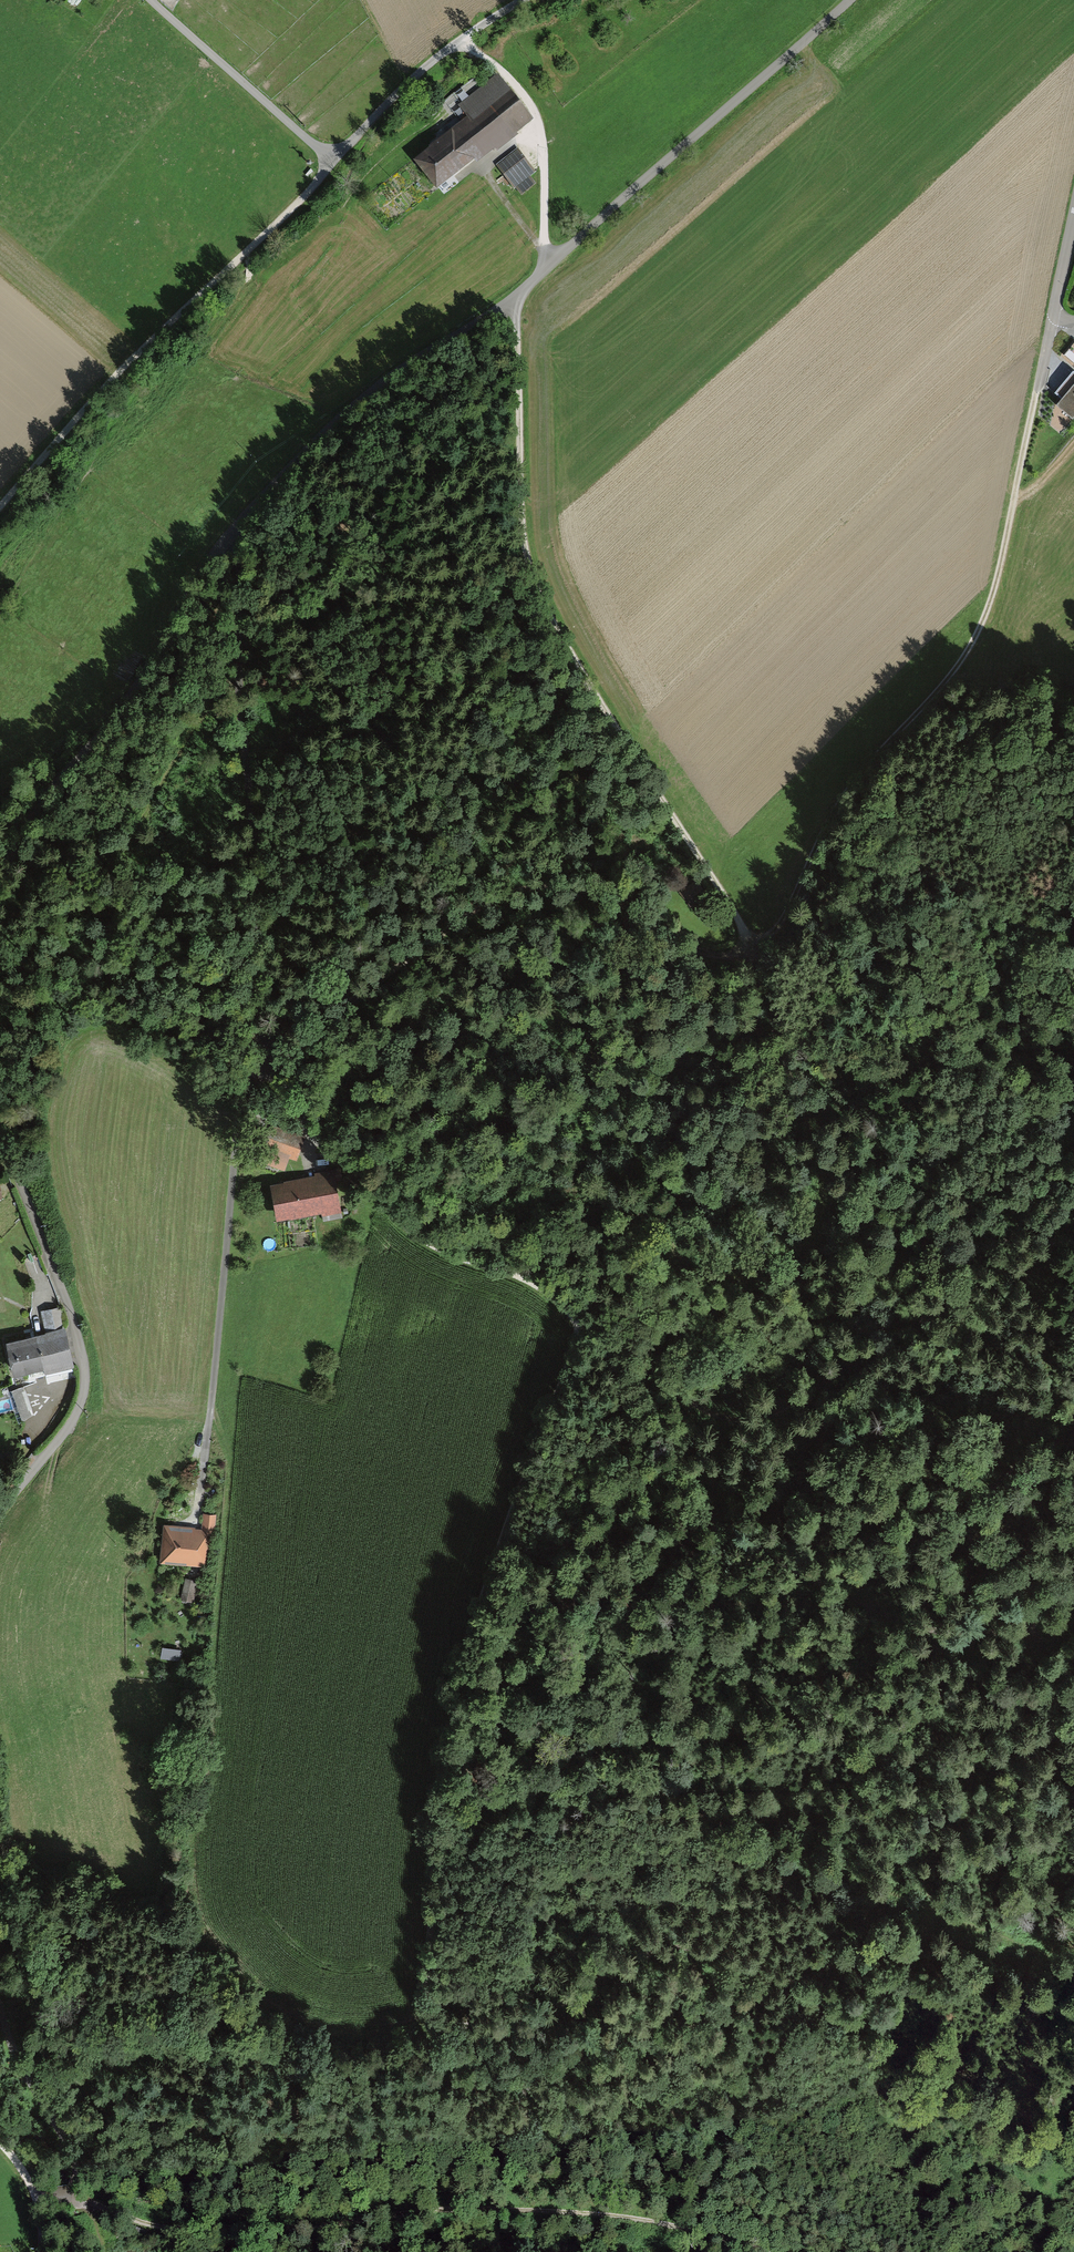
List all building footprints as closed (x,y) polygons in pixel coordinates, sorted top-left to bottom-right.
[(414,164),(432,188),(523,120),(494,82),(459,107),(470,122),(414,164)] [(513,155),(496,168),(511,188),(528,175),(513,155)] [(1072,371),(1054,392),(1061,398),(1056,404),(1072,418),(1073,416),(1073,372),(1072,371)] [(694,883),(683,892),(694,906),(705,897),(694,883)] [(270,1133),(265,1149),(293,1157),(297,1141),(270,1133)] [(273,1191),(280,1222),(333,1209),(326,1178),(273,1191)] [(45,1330),(5,1338),(13,1373),(44,1367),(45,1371),(74,1365),(65,1326),(60,1305),(41,1309),(45,1330)] [(211,1518),(202,1517),(201,1531),(210,1532),(211,1518)] [(161,1532),(160,1564),(196,1565),(197,1533),(161,1532)] [(179,1600),(188,1603),(193,1586),(184,1583),(179,1600)]
